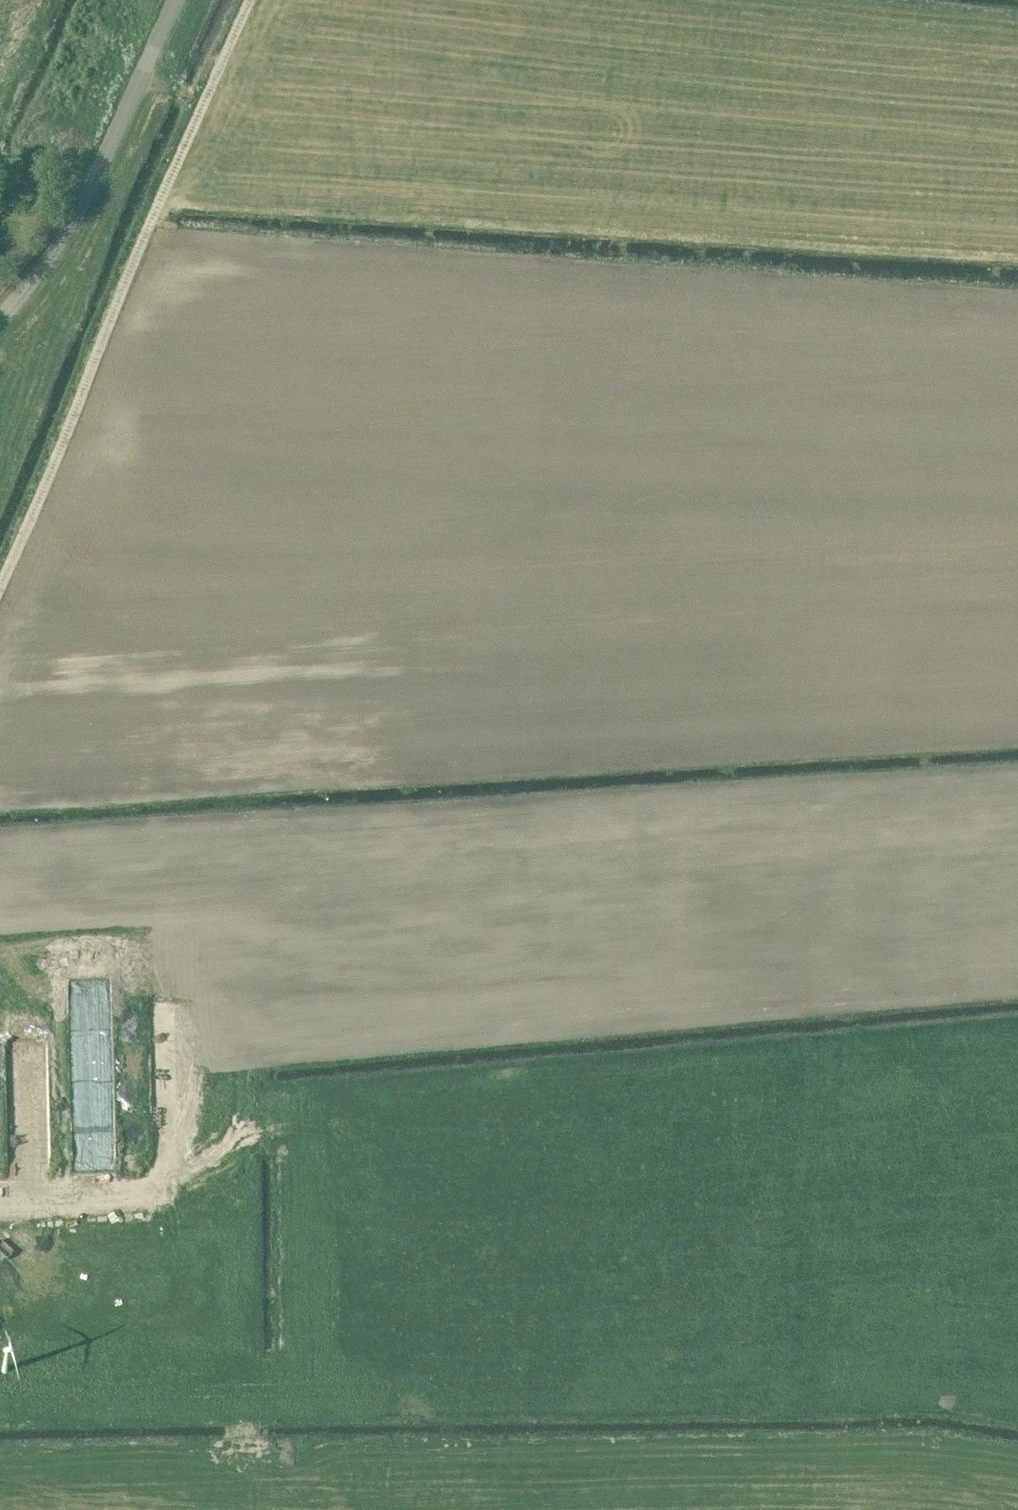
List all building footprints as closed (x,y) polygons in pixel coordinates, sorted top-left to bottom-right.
[(42,1093),(40,1032),(9,1033),(10,1093),(42,1093)]
